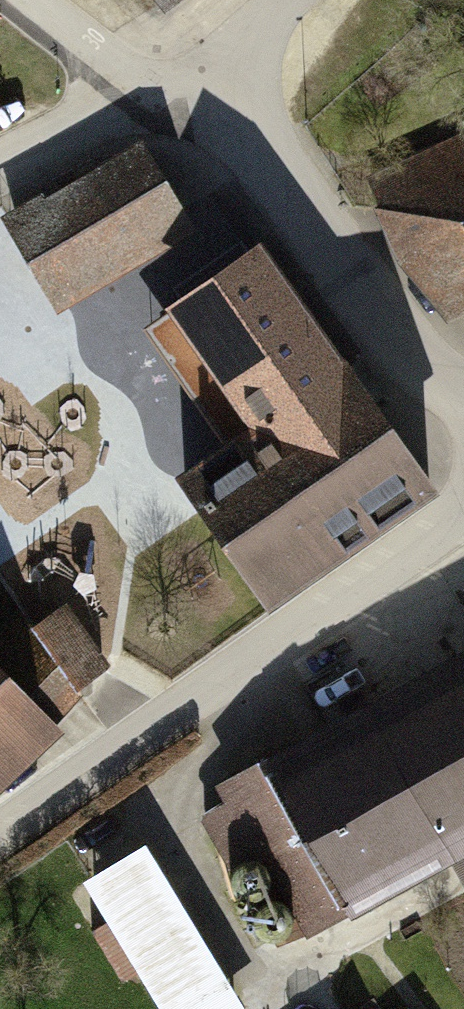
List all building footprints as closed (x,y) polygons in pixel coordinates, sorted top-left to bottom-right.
[(185,10),(197,0),(177,0),(185,10)] [(363,164),(448,317),(463,310),(463,117),(363,164)] [(145,154),(15,231),(49,288),(179,211),(145,154)] [(264,424),(185,480),(269,601),(429,487),(345,367),(306,395),(274,352),(234,381),(264,424)] [(102,668),(60,610),(34,629),(77,687),(102,668)] [(54,717),(0,652),(0,762),(54,717)] [(234,805),(311,939),(463,851),(463,673),(234,805)] [(82,884),(151,1008),(185,1008),(236,981),(159,842),(82,884)]
